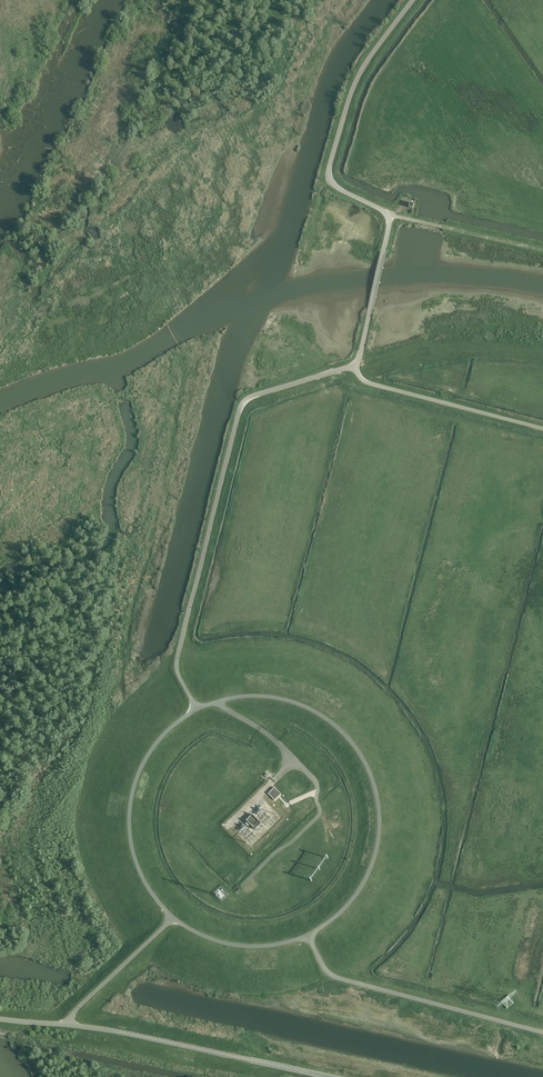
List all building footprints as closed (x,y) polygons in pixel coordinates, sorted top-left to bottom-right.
[(275,801),(281,795),(275,788),(268,794),(275,801)] [(253,815),(246,821),(255,830),(262,824),(253,815)]
